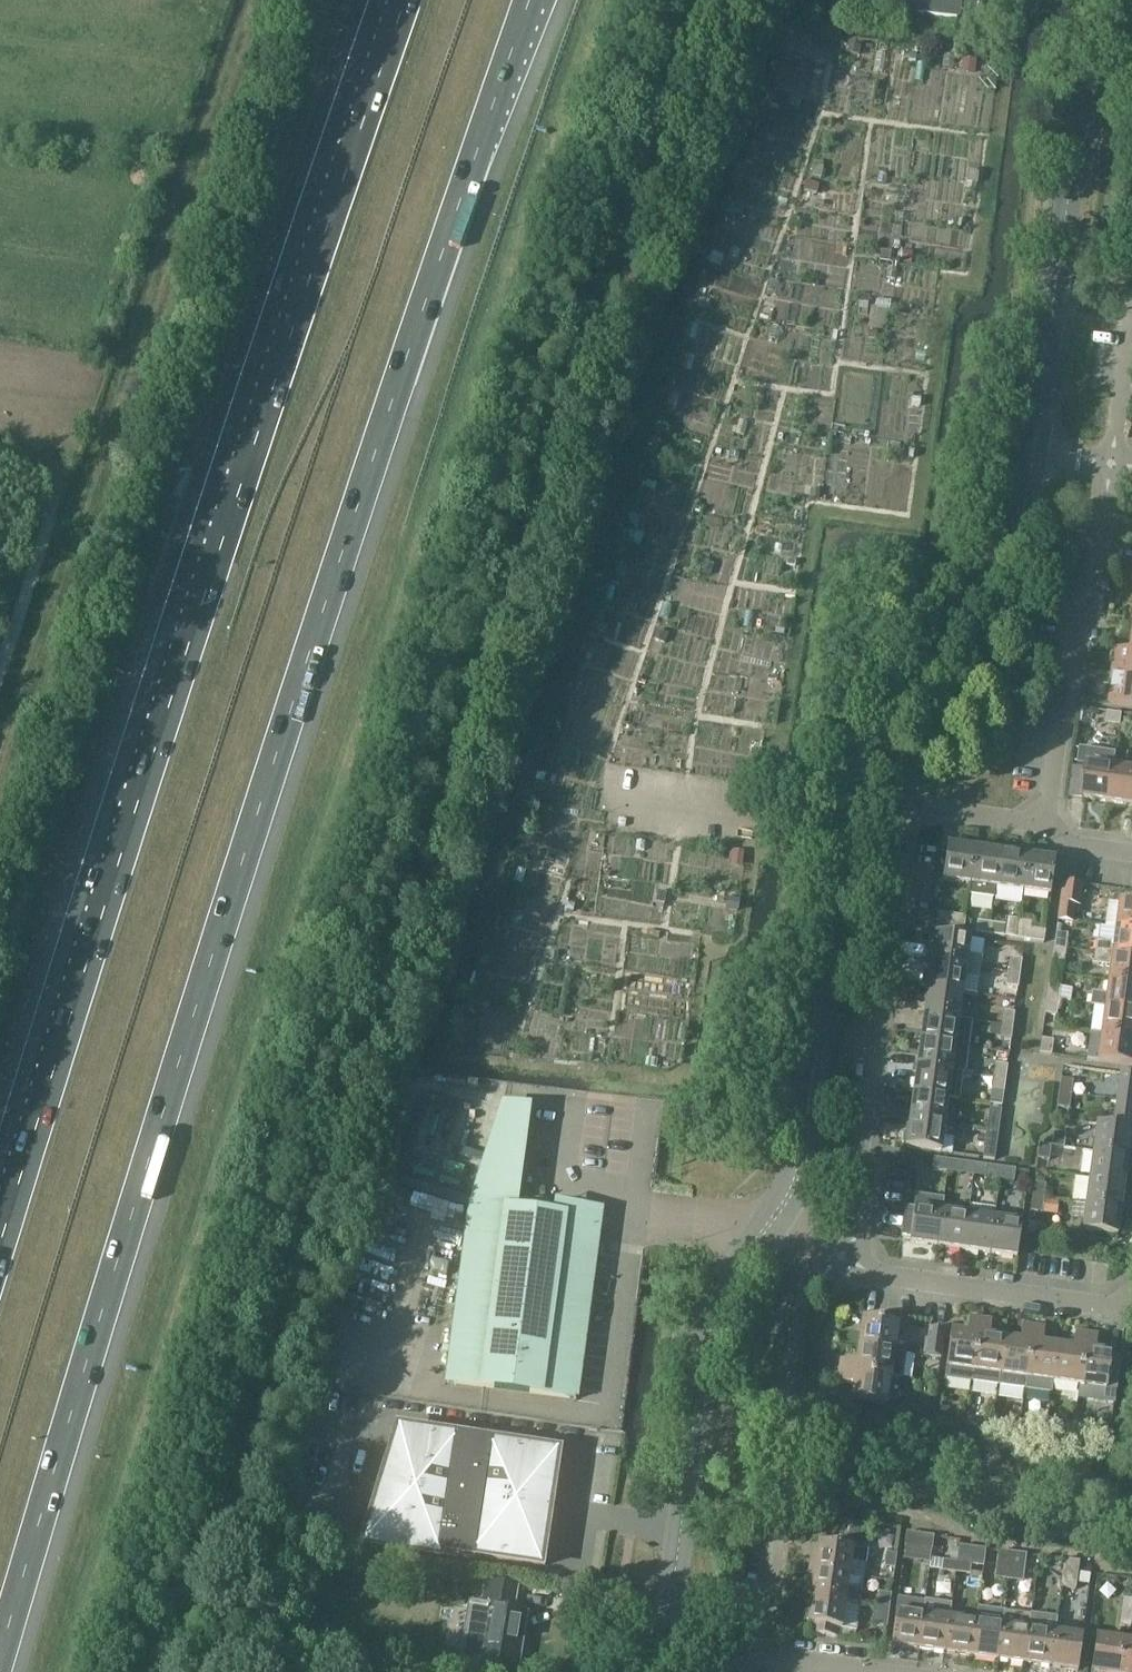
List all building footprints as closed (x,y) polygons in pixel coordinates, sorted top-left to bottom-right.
[(847,54),(859,56),(861,46),(848,44),(847,54)] [(888,45),(879,44),(878,52),(887,53),(888,45)] [(801,58),(800,60),(799,71),(799,74),(808,75),(810,59),(801,58)] [(963,59),(960,74),(974,76),(976,61),(963,59)] [(773,88),(771,97),(776,99),(781,95),(782,90),(773,88)] [(899,169),(908,170),(910,160),(901,159),(899,169)] [(823,168),(813,167),(812,178),(822,179),(823,168)] [(966,182),(967,182),(977,183),(978,173),(976,173),(976,171),(967,170),(966,182)] [(817,195),(819,185),(805,182),(803,192),(817,195)] [(911,265),(913,253),(903,251),(902,253),(899,252),(897,260),(901,261),(901,263),(911,265)] [(877,331),(868,330),(867,339),(876,340),(877,331)] [(671,394),(667,406),(675,409),(679,397),(671,394)] [(910,406),(920,407),(921,399),(911,398),(910,406)] [(809,499),(819,499),(820,490),(810,489),(809,499)] [(697,502),(694,511),(704,514),(707,505),(697,502)] [(631,515),(628,526),(638,529),(641,518),(631,515)] [(612,574),(625,578),(629,566),(617,562),(612,574)] [(669,635),(656,630),(652,640),(665,645),(669,635)] [(1112,675),(1131,678),(1131,651),(1131,650),(1116,648),(1112,675)] [(1112,675),(1108,703),(1131,706),(1131,678),(1112,675)] [(1122,713),(1108,712),(1106,723),(1120,725),(1122,713)] [(1087,764),(1083,798),(1110,802),(1115,768),(1087,764)] [(1131,805),(1131,770),(1115,768),(1110,802),(1131,805)] [(970,884),(975,849),(948,846),(943,880),(970,884)] [(995,899),(996,887),(1001,853),(975,849),(970,884),(969,896),(995,899)] [(733,850),(732,857),(743,859),(744,851),(733,850)] [(1028,857),(1001,853),(996,887),(1023,891),(1028,857)] [(1055,860),(1028,857),(1023,891),(1050,895),(1055,860)] [(1073,922),(1075,909),(1080,909),(1083,885),(1063,882),(1058,920),(1073,922)] [(655,903),(656,903),(664,905),(666,894),(657,892),(655,903)] [(727,898),(725,910),(736,912),(738,912),(740,899),(738,899),(727,898)] [(1116,928),(1131,930),(1131,903),(1120,901),(1119,904),(1108,902),(1105,926),(1116,928)] [(574,904),(566,903),(565,911),(573,912),(574,904)] [(937,928),(964,931),(966,916),(939,913),(937,928)] [(977,933),(991,935),(992,924),(978,922),(977,933)] [(1006,925),(992,924),(991,935),(1004,937),(1006,925)] [(1095,952),(1131,957),(1131,930),(1116,928),(1114,942),(1097,940),(1095,952)] [(1031,929),(1030,940),(1044,942),(1045,931),(1031,929)] [(1056,933),(1055,946),(1066,948),(1068,934),(1056,933)] [(936,934),(932,962),(980,969),(981,957),(968,955),(970,939),(936,934)] [(1055,946),(1053,961),(1064,962),(1066,948),(1055,946)] [(557,963),(558,954),(549,952),(548,961),(557,963)] [(1109,982),(1131,986),(1131,957),(1095,952),(1093,964),(1111,967),(1109,982)] [(1011,958),(1009,973),(1020,974),(1022,960),(1011,958)] [(978,982),(980,969),(932,962),(928,989),(963,993),(964,980),(978,982)] [(1018,988),(1020,974),(1009,973),(1007,986),(1018,988)] [(1109,982),(1107,993),(1092,991),(1090,1007),(1105,1009),(1131,1013),(1131,986),(1109,982)] [(1049,986),(1047,1001),(1059,1002),(1061,987),(1049,986)] [(959,1019),(963,993),(928,989),(925,1015),(959,1019)] [(687,1009),(689,998),(679,996),(678,1007),(687,1009)] [(1057,1015),(1059,1002),(1047,1001),(1045,1013),(1057,1015)] [(1101,1035),(1131,1040),(1131,1013),(1105,1009),(1101,1035)] [(1003,1011),(1002,1025),(1013,1027),(1015,1013),(1003,1011)] [(456,1026),(468,1031),(472,1019),(460,1015),(456,1026)] [(969,1021),(959,1019),(925,1015),(921,1041),(969,1048),(972,1021),(969,1021)] [(1011,1040),(1013,1027),(1002,1025),(1000,1039),(1011,1040)] [(1101,1035),(1098,1061),(1131,1066),(1131,1040),(1101,1035)] [(1042,1039),(1040,1053),(1051,1055),(1053,1041),(1042,1039)] [(921,1041),(917,1068),(962,1074),(965,1075),(969,1048),(921,1041)] [(996,1064),(994,1078),(1006,1080),(1008,1066),(996,1064)] [(917,1068),(914,1095),(948,1100),(959,1101),(962,1074),(917,1068)] [(1117,1101),(1131,1103),(1131,1075),(1121,1074),(1117,1101)] [(1002,1107),(1006,1080),(994,1078),(991,1105),(1002,1107)] [(1062,1079),(1060,1094),(1071,1095),(1073,1081),(1062,1079)] [(1069,1109),(1071,1095),(1060,1094),(1058,1107),(1069,1109)] [(914,1095),(910,1121),(945,1126),(948,1100),(914,1095)] [(1113,1127),(1113,1128),(1131,1131),(1131,1103),(1117,1101),(1113,1127)] [(501,1106),(474,1192),(517,1198),(529,1109),(501,1106)] [(990,1108),(987,1132),(998,1133),(1002,1110),(990,1108)] [(955,1127),(945,1126),(910,1121),(909,1132),(904,1133),(903,1143),(907,1145),(907,1148),(941,1152),(943,1140),(953,1141),(955,1127)] [(1097,1124),(1093,1152),(1128,1156),(1131,1131),(1113,1128),(1113,1127),(1097,1124)] [(987,1132),(983,1158),(995,1160),(998,1133),(987,1132)] [(1054,1132),(1052,1146),(1064,1148),(1066,1134),(1054,1132)] [(1038,1159),(1049,1161),(1051,1146),(1040,1144),(1038,1159)] [(1093,1152),(1090,1179),(1124,1183),(1128,1156),(1093,1152)] [(934,1170),(946,1172),(947,1160),(935,1158),(934,1170)] [(963,1162),(947,1160),(946,1172),(961,1174),(963,1162)] [(986,1177),(999,1179),(1001,1168),(988,1166),(986,1177)] [(1016,1169),(1001,1168),(999,1179),(1014,1181),(1016,1169)] [(1090,1179),(1086,1206),(1121,1210),(1124,1183),(1090,1179)] [(1035,1184),(1033,1198),(1044,1200),(1046,1185),(1035,1184)] [(910,1243),(936,1247),(942,1199),(917,1195),(915,1208),(906,1207),(902,1236),(911,1237),(910,1243)] [(1044,1201),(1044,1200),(1033,1198),(1031,1211),(1042,1213),(1044,1201)] [(936,1247),(962,1250),(967,1216),(942,1212),(944,1199),(942,1199),(936,1247)] [(1042,1213),(1042,1214),(1057,1216),(1059,1203),(1044,1201),(1042,1213)] [(471,1202),(451,1383),(575,1400),(599,1220),(598,1219),(597,1222),(472,1205),(472,1203),(471,1202)] [(971,1205),(969,1216),(967,1216),(962,1250),(989,1254),(993,1219),(994,1209),(971,1205)] [(1117,1237),(1121,1210),(1086,1206),(1083,1232),(1117,1237)] [(1022,1223),(993,1219),(989,1254),(1017,1258),(1022,1223)] [(863,1319),(859,1347),(896,1352),(898,1334),(904,1335),(906,1319),(870,1314),(869,1320),(863,1319)] [(945,1379),(972,1383),(981,1320),(970,1319),(968,1334),(952,1332),(945,1379)] [(993,1322),(981,1320),(972,1383),(999,1386),(1006,1340),(990,1337),(993,1322)] [(999,1386),(1025,1390),(1034,1327),(1023,1326),(1021,1342),(1006,1340),(999,1386)] [(1045,1329),(1034,1327),(1025,1390),(1051,1394),(1052,1382),(1058,1346),(1043,1345),(1045,1329)] [(927,1356),(941,1358),(945,1331),(931,1330),(927,1356)] [(1052,1382),(1080,1386),(1087,1334),(1076,1333),(1074,1349),(1058,1346),(1052,1382)] [(1098,1336),(1087,1334),(1080,1386),(1107,1390),(1112,1354),(1096,1352),(1098,1336)] [(840,1371),(892,1379),(903,1380),(906,1353),(896,1352),(859,1347),(857,1362),(841,1360),(840,1371)] [(888,1406),(892,1379),(840,1371),(838,1382),(854,1384),(852,1401),(888,1406)] [(930,1384),(937,1385),(939,1371),(932,1371),(930,1384)] [(1018,1427),(1018,1425),(1020,1417),(1012,1416),(1009,1418),(1009,1424),(1009,1425),(1018,1427)] [(1036,1428),(1036,1430),(1046,1431),(1046,1429),(1047,1421),(1043,1420),(1037,1425),(1036,1428)] [(1046,1429),(1056,1431),(1057,1422),(1047,1420),(1047,1421),(1046,1429)] [(1073,1434),(1086,1436),(1086,1435),(1088,1422),(1075,1420),(1074,1422),(1073,1433),(1073,1434)] [(398,1430),(363,1545),(474,1561),(475,1555),(544,1566),(545,1565),(540,1562),(548,1511),(553,1511),(554,1510),(553,1509),(549,1507),(556,1456),(561,1456),(562,1455),(561,1454),(489,1443),(489,1441),(488,1441),(487,1443),(460,1439),(459,1437),(459,1436),(458,1437),(457,1439),(398,1430)] [(850,1523),(848,1537),(848,1538),(866,1541),(866,1539),(869,1526),(850,1523)] [(906,1533),(904,1546),(932,1551),(934,1537),(906,1533)] [(808,1569),(849,1575),(851,1563),(866,1565),(868,1551),(818,1544),(817,1555),(811,1554),(808,1569)] [(957,1563),(971,1565),(971,1566),(978,1567),(981,1549),(959,1546),(957,1563)] [(951,1548),(950,1562),(956,1563),(958,1549),(951,1548)] [(998,1552),(994,1578),(1007,1580),(1011,1554),(998,1552)] [(884,1568),(894,1569),(896,1555),(886,1553),(884,1568)] [(1026,1556),(1011,1554),(1007,1580),(1022,1582),(1026,1556)] [(1064,1560),(1062,1577),(1060,1587),(1075,1589),(1079,1562),(1064,1560)] [(955,1573),(956,1563),(943,1561),(942,1571),(955,1573)] [(849,1575),(808,1569),(806,1587),(812,1588),(811,1597),(845,1601),(845,1603),(860,1605),(862,1591),(847,1589),(849,1575)] [(462,1665),(478,1667),(477,1671),(517,1671),(527,1613),(513,1611),(517,1589),(485,1583),(481,1606),(472,1604),(462,1665)] [(881,1593),(879,1606),(889,1607),(891,1595),(881,1593)] [(845,1603),(845,1601),(811,1597),(807,1625),(812,1626),(811,1634),(836,1638),(837,1629),(841,1630),(845,1603)] [(917,1650),(922,1615),(924,1602),(897,1598),(891,1646),(917,1650)] [(1123,1598),(1121,1612),(1131,1614),(1131,1599),(1123,1598)] [(944,1653),(949,1619),(951,1604),(940,1603),(938,1617),(922,1615),(917,1650),(944,1653)] [(887,1623),(889,1607),(879,1606),(877,1621),(887,1623)] [(1002,1626),(1001,1626),(996,1660),(1023,1664),(1030,1614),(1004,1611),(1002,1626)] [(1131,1616),(1131,1614),(1121,1612),(1119,1626),(1130,1628),(1131,1616)] [(1057,1618),(1030,1614),(1023,1664),(1050,1668),(1054,1633),(1055,1633),(1057,1618)] [(944,1653),(970,1657),(975,1622),(949,1619),(944,1653)] [(970,1657),(996,1660),(1001,1626),(975,1622),(970,1657)] [(1082,1637),(1054,1633),(1050,1668),(1077,1671),(1082,1637)] [(1122,1642),(1095,1639),(1091,1671),(1118,1671),(1122,1642)] [(1122,1642),(1118,1671),(1131,1671),(1131,1643),(1122,1642)]
